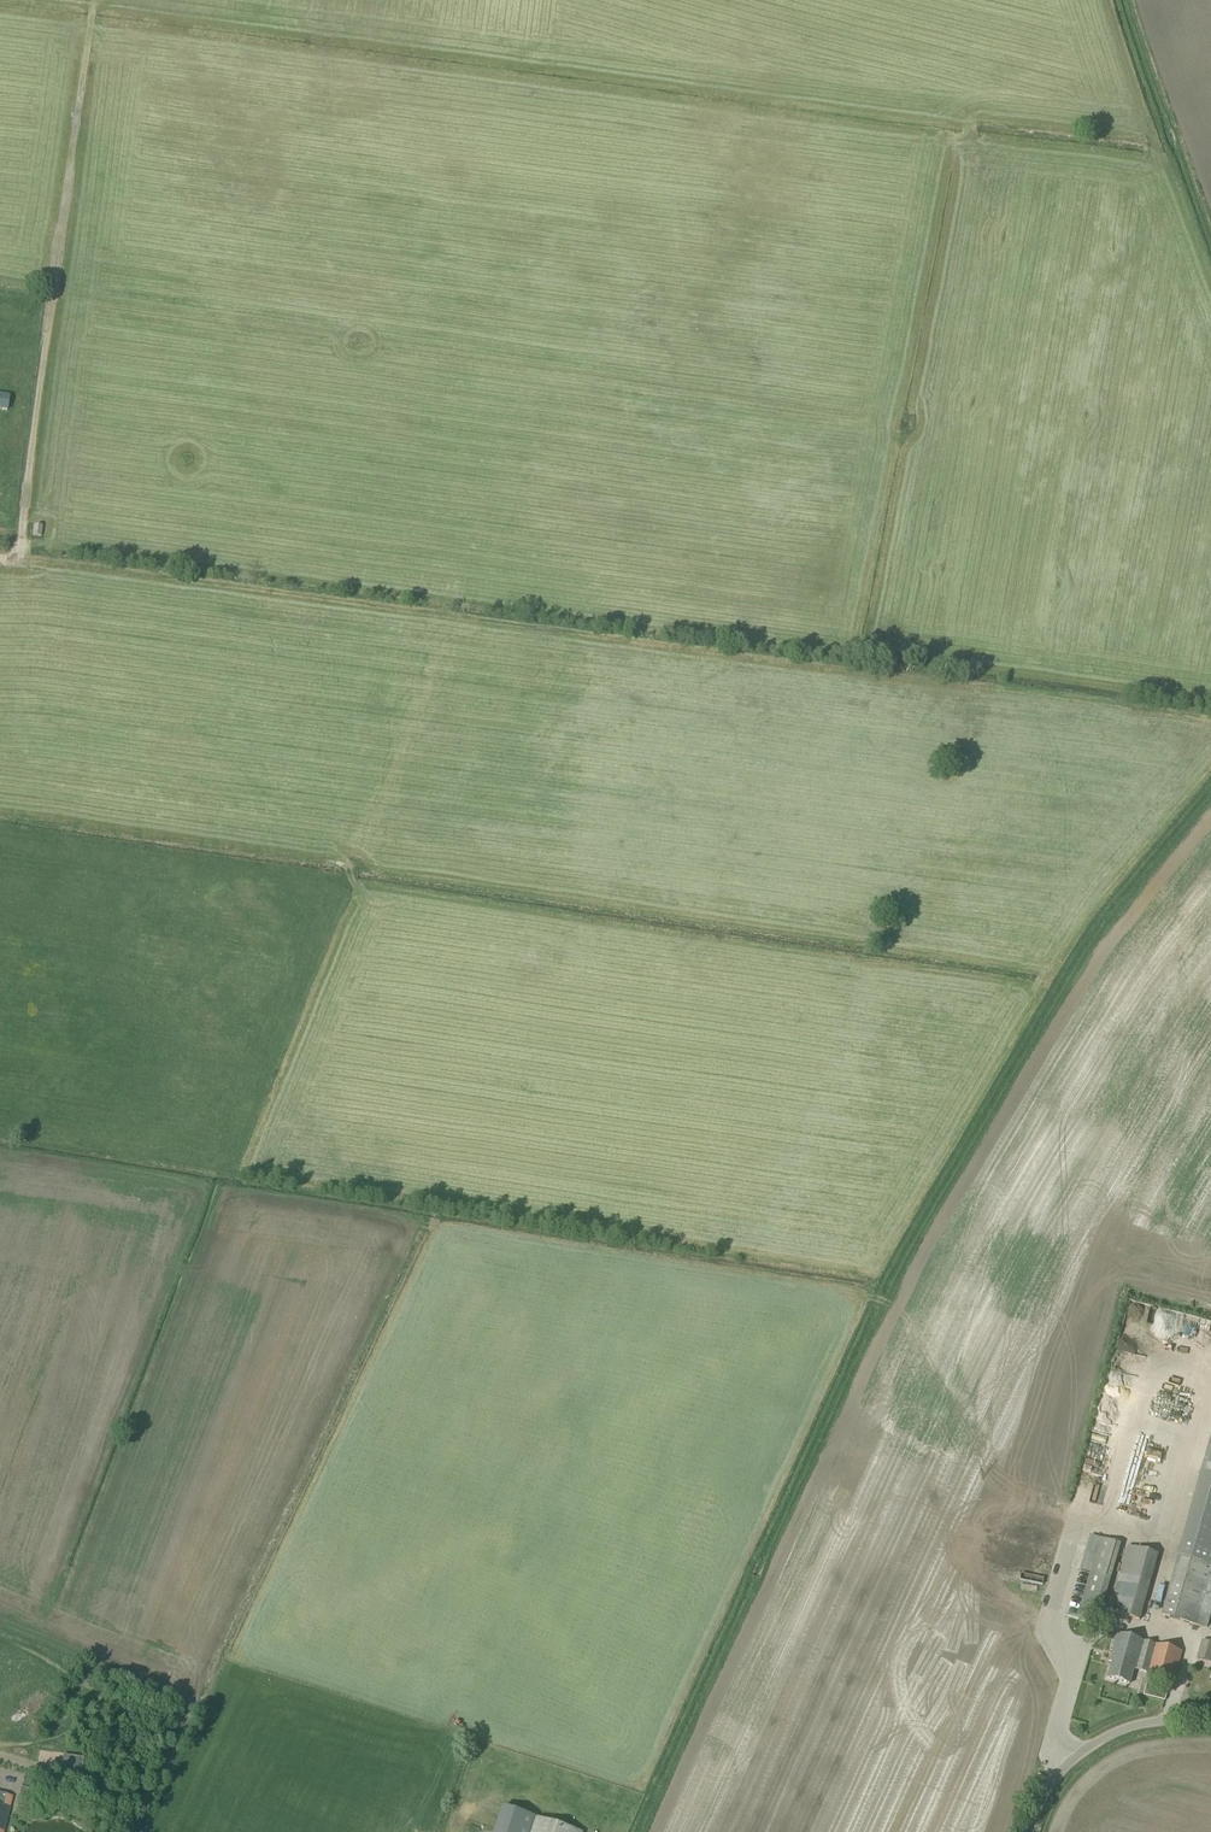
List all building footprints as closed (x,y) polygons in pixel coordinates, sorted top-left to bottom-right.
[(10,395),(0,394),(0,410),(7,411),(10,395)] [(41,536),(43,526),(33,525),(32,535),(41,536)] [(1210,1608),(1210,1473),(1201,1470),(1162,1615),(1206,1628),(1210,1608)] [(1098,1624),(1119,1550),(1121,1544),(1095,1537),(1090,1554),(1095,1556),(1078,1617),(1098,1624)] [(1140,1621),(1158,1555),(1128,1546),(1109,1612),(1140,1621)] [(1175,1681),(1183,1652),(1117,1634),(1110,1662),(1112,1663),(1108,1678),(1130,1684),(1134,1670),(1175,1681)] [(1165,1702),(1168,1691),(1146,1685),(1143,1696),(1165,1702)] [(63,1756),(60,1775),(80,1778),(83,1759),(63,1756)] [(577,1831),(533,1817),(529,1831),(581,1831),(577,1831)]
